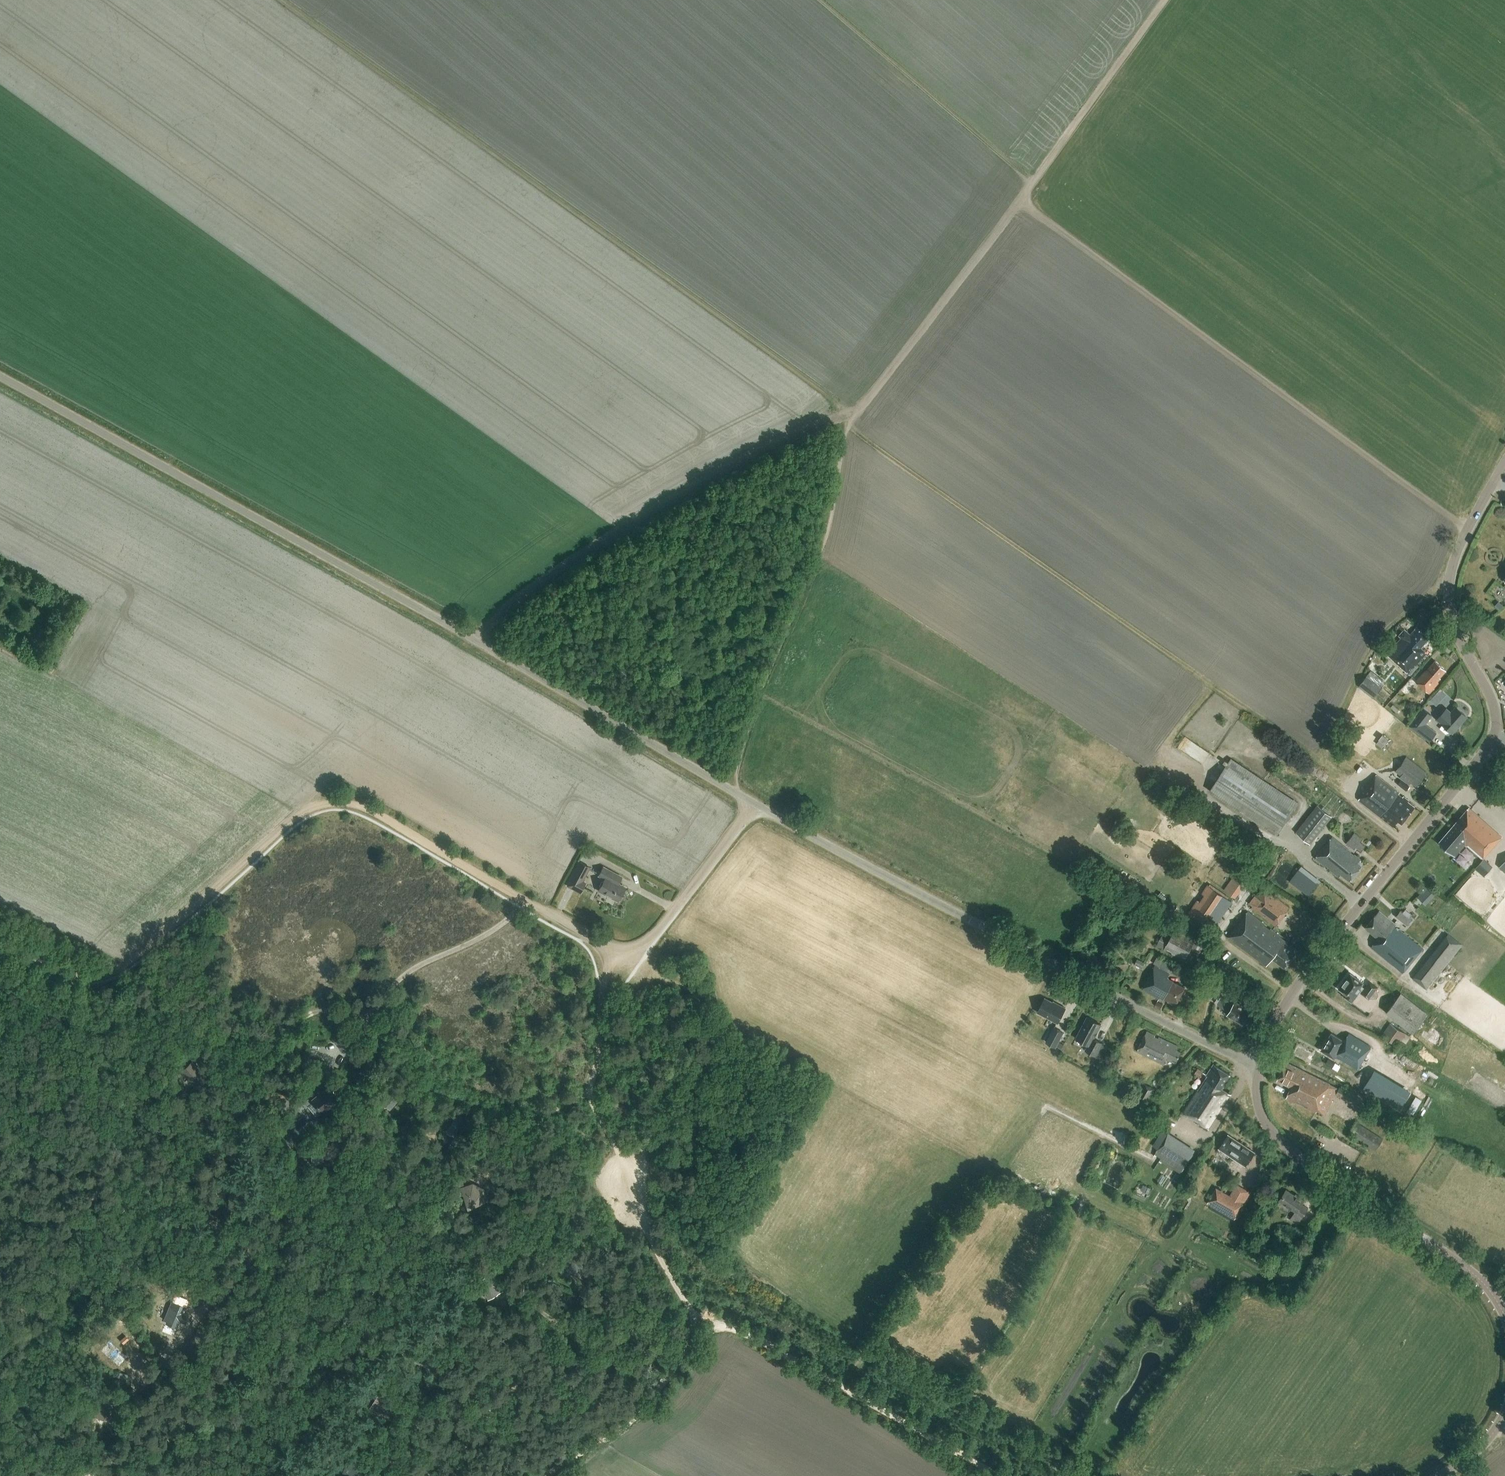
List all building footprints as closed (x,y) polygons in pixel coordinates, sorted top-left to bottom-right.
[(1409,635),(1403,630),(1399,636),(1404,640),(1389,656),(1408,673),(1426,653),(1420,648),(1428,639),(1415,627),(1409,635)] [(1439,677),(1446,670),(1434,660),(1415,682),(1428,693),(1438,683),(1437,682),(1440,678),(1439,677)] [(1382,687),(1367,676),(1359,687),(1374,698),(1382,687)] [(1213,702),(1208,712),(1217,717),(1223,708),(1213,702)] [(1467,717),(1455,706),(1450,712),(1446,708),(1436,719),(1452,733),(1467,717)] [(1430,742),(1437,732),(1426,724),(1433,715),(1423,708),(1410,726),(1430,742)] [(1388,741),(1385,738),(1386,737),(1382,734),(1378,739),(1385,744),(1388,741)] [(1398,778),(1408,786),(1410,783),(1415,787),(1426,773),(1405,757),(1395,771),(1400,775),(1398,778)] [(1297,802),(1231,758),(1209,790),(1276,834),(1297,802)] [(1401,823),(1414,806),(1407,801),(1408,800),(1376,776),(1357,801),(1392,826),(1397,820),(1401,823)] [(1408,786),(1404,783),(1400,780),(1397,784),(1401,787),(1405,790),(1408,786)] [(1297,833),(1310,843),(1330,817),(1317,807),(1297,833)] [(1465,844),(1482,859),(1501,837),(1468,808),(1438,842),(1454,856),(1465,844)] [(1361,851),(1365,846),(1360,842),(1362,839),(1353,833),(1344,844),(1353,850),(1355,847),(1361,851)] [(1349,881),(1361,865),(1358,862),(1360,859),(1331,836),(1314,858),(1338,877),(1340,873),(1349,881)] [(1475,868),(1484,876),(1492,866),(1484,858),(1475,868)] [(1242,859),(1236,867),(1246,874),(1251,866),(1242,859)] [(590,867),(579,861),(571,878),(567,885),(581,891),(586,881),(583,880),(590,867)] [(1308,895),(1320,879),(1300,864),(1288,879),(1308,895)] [(622,877),(613,873),(603,867),(598,875),(605,878),(598,890),(618,901),(625,887),(619,884),(622,877)] [(1237,897),(1246,880),(1232,873),(1224,890),(1237,897)] [(1207,885),(1201,893),(1204,895),(1200,901),(1197,899),(1188,913),(1202,923),(1206,918),(1216,924),(1232,901),(1207,885)] [(1416,895),(1424,903),(1434,894),(1426,886),(1416,895)] [(1275,926),(1289,907),(1264,889),(1257,898),(1261,901),(1254,910),(1275,926)] [(1402,973),(1422,948),(1394,926),(1395,924),(1379,911),(1365,928),(1377,938),(1370,947),(1402,973)] [(1411,920),(1409,918),(1400,911),(1395,917),(1406,925),(1411,920)] [(1284,967),(1297,950),(1247,912),(1228,937),(1265,965),(1271,958),(1284,967)] [(1175,926),(1171,934),(1164,930),(1156,945),(1184,960),(1186,956),(1195,960),(1204,944),(1195,939),(1196,937),(1175,926)] [(1426,990),(1461,944),(1447,934),(1412,979),(1426,990)] [(1095,952),(1088,949),(1086,954),(1088,956),(1085,963),(1098,969),(1102,962),(1093,957),(1095,952)] [(1145,961),(1137,958),(1134,964),(1142,968),(1145,961)] [(1155,965),(1153,967),(1142,989),(1159,998),(1160,997),(1175,1005),(1184,987),(1167,978),(1170,973),(1155,965)] [(1378,981),(1381,975),(1375,971),(1372,977),(1378,981)] [(1374,996),(1378,991),(1376,989),(1377,987),(1369,981),(1363,988),(1360,986),(1362,983),(1350,973),(1342,983),(1341,983),(1339,986),(1339,987),(1338,988),(1344,993),(1342,995),(1351,1001),(1359,991),(1368,999),(1372,994),(1374,996)] [(1415,1027),(1427,1012),(1398,990),(1387,1004),(1415,1027)] [(1250,1010),(1235,1001),(1231,999),(1229,1001),(1221,996),(1216,1005),(1228,1012),(1227,1015),(1242,1024),(1243,1022),(1245,1022),(1247,1019),(1246,1017),(1250,1010)] [(1058,1023),(1065,1008),(1057,1003),(1056,1004),(1045,998),(1037,1012),(1058,1023)] [(1096,1056),(1102,1043),(1094,1039),(1101,1024),(1087,1017),(1076,1038),(1088,1045),(1085,1050),(1096,1056)] [(1385,1044),(1393,1049),(1395,1045),(1397,1046),(1401,1040),(1406,1042),(1410,1036),(1405,1034),(1390,1023),(1382,1036),(1388,1040),(1385,1044)] [(1064,1044),(1059,1041),(1063,1033),(1054,1028),(1046,1042),(1056,1047),(1056,1046),(1062,1048),(1064,1044)] [(1177,1060),(1182,1052),(1177,1050),(1179,1046),(1159,1037),(1158,1039),(1154,1037),(1155,1035),(1147,1031),(1137,1051),(1163,1064),(1166,1060),(1172,1062),(1173,1058),(1177,1060)] [(1349,1032),(1345,1040),(1331,1032),(1321,1050),(1335,1059),(1336,1057),(1358,1070),(1372,1047),(1349,1032)] [(1411,1054),(1421,1060),(1427,1050),(1417,1044),(1411,1054)] [(1341,1065),(1328,1058),(1326,1063),(1338,1070),(1341,1065)] [(208,1078),(192,1060),(181,1070),(182,1071),(178,1074),(182,1080),(186,1076),(197,1088),(208,1078)] [(1338,1088),(1329,1083),(1285,1062),(1277,1080),(1292,1087),(1286,1099),(1316,1112),(1316,1111),(1325,1115),(1338,1088)] [(1209,1129),(1231,1095),(1221,1089),(1230,1075),(1213,1064),(1182,1113),(1209,1129)] [(1393,1071),(1401,1075),(1404,1069),(1396,1065),(1393,1071)] [(1195,1074),(1200,1077),(1203,1071),(1198,1068),(1195,1074)] [(1148,1103),(1155,1089),(1144,1083),(1136,1097),(1148,1103)] [(1363,1099),(1353,1094),(1340,1087),(1336,1094),(1359,1107),(1363,1099)] [(313,1102),(309,1106),(316,1116),(321,1112),(322,1114),(339,1101),(329,1088),(312,1101),(313,1102)] [(390,1110),(401,1096),(393,1090),(379,1106),(382,1109),(385,1106),(390,1110)] [(467,1126),(463,1123),(465,1120),(458,1114),(445,1131),(453,1137),(459,1129),(463,1132),(467,1126)] [(1376,1150),(1383,1139),(1356,1121),(1349,1132),(1376,1150)] [(282,1137),(279,1127),(273,1129),(275,1139),(282,1137)] [(1194,1151),(1168,1134),(1155,1154),(1161,1158),(1160,1160),(1180,1173),(1194,1151)] [(1245,1167),(1253,1155),(1255,1152),(1228,1134),(1219,1149),(1245,1167)] [(311,1170),(296,1153),(290,1158),(305,1175),(311,1170)] [(464,1184),(462,1178),(454,1180),(456,1186),(464,1184)] [(482,1187),(474,1184),(461,1186),(465,1207),(484,1203),(482,1187)] [(1148,1193),(1151,1188),(1144,1184),(1141,1189),(1148,1193)] [(1246,1192),(1236,1186),(1230,1196),(1216,1187),(1207,1202),(1234,1218),(1243,1203),(1241,1201),(1246,1192)] [(1297,1224),(1307,1209),(1301,1204),(1304,1200),(1298,1197),(1298,1198),(1286,1190),(1279,1200),(1296,1211),(1290,1220),(1297,1224)] [(497,1293),(488,1276),(478,1281),(487,1299),(497,1293)] [(177,1328),(180,1321),(186,1323),(190,1314),(184,1312),(186,1306),(180,1304),(178,1309),(170,1306),(168,1310),(164,1319),(166,1320),(165,1322),(177,1328)] [(119,1366),(127,1356),(111,1342),(103,1352),(119,1366)] [(392,1396),(380,1389),(369,1407),(381,1414),(392,1396)]
